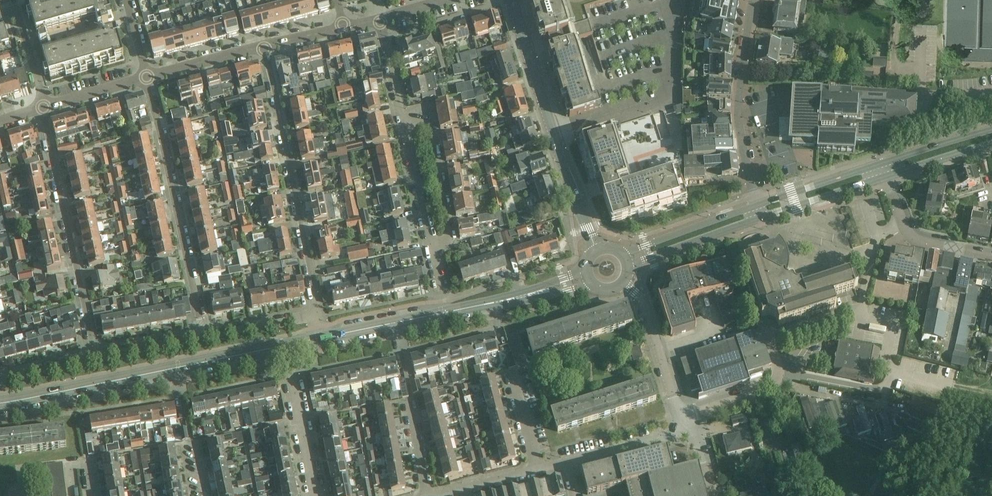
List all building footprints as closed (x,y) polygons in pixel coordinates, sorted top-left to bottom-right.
[(36,32),(51,82),(124,61),(106,0),(56,0),(29,8),(36,32)] [(310,17),(305,0),(300,0),(296,1),(301,19),(310,17)] [(315,0),(305,0),(310,17),(319,14),(315,0)] [(319,15),(322,14),(328,13),(329,12),(326,0),(315,0),(319,15)] [(535,21),(537,27),(541,39),(543,39),(547,37),(551,49),(548,50),(549,54),(550,57),(548,58),(548,60),(549,64),(552,63),(555,73),(552,73),(554,79),(557,78),(562,96),(560,96),(561,102),(564,101),(567,110),(564,111),(566,117),(568,116),(569,116),(569,117),(600,107),(597,98),(595,99),(589,78),(580,50),(579,46),(577,41),(591,36),(592,36),(584,10),(600,5),(615,0),(528,0),(535,21)] [(730,28),(734,10),(735,11),(736,4),(735,4),(736,0),(704,0),(701,20),(713,22),(713,24),(730,28)] [(945,36),(943,36),(943,39),(942,44),(958,44),(958,59),(991,60),(991,0),(946,0),(945,36)] [(301,19),(296,1),(286,4),(291,22),(301,19)] [(773,9),(772,12),(774,14),(775,15),(773,31),(794,34),(795,28),(801,28),(801,25),(803,25),(806,3),(793,2),(792,8),(776,6),(776,8),(774,8),(773,9)] [(291,22),(286,4),(277,6),(282,24),(291,22)] [(273,27),(282,24),(277,6),(268,9),(273,27)] [(273,27),(268,9),(259,11),(264,29),(273,27)] [(249,14),(254,32),(264,29),(259,11),(249,14)] [(232,14),(222,17),(228,39),(238,36),(232,14)] [(249,14),(240,16),(244,34),(245,34),(254,32),(254,31),(249,14)] [(497,15),(484,19),(488,32),(501,29),(497,15)] [(220,18),(211,20),(217,41),(227,39),(228,39),(222,17),(220,18)] [(476,36),(488,32),(484,19),(472,22),(476,36)] [(212,23),(202,26),(207,44),(217,41),(211,20),(212,23)] [(734,28),(730,28),(713,24),(712,25),(693,21),(691,34),(730,42),(733,30),(734,28)] [(2,43),(9,41),(4,24),(0,25),(0,46),(3,45),(2,43)] [(451,29),(456,42),(468,38),(464,25),(451,29)] [(202,26),(191,29),(196,47),(207,44),(202,26)] [(191,29),(180,32),(185,50),(196,47),(191,29)] [(456,42),(451,29),(439,32),(443,46),(456,42)] [(180,32),(170,35),(175,53),(185,50),(180,32)] [(170,35),(159,37),(165,56),(165,55),(167,55),(175,53),(170,35)] [(411,41),(399,45),(403,61),(404,61),(406,67),(418,63),(434,59),(437,71),(445,69),(441,55),(442,55),(438,40),(432,42),(431,39),(430,35),(411,41)] [(159,37),(149,40),(154,59),(165,56),(159,37)] [(377,52),(374,37),(358,41),(359,44),(355,45),(359,60),(365,59),(364,55),(377,52)] [(508,51),(505,41),(492,45),(495,55),(508,51)] [(793,43),(780,41),(780,45),(760,42),(756,63),(777,67),(779,55),(791,57),(793,43)] [(709,42),(707,53),(730,56),(731,48),(729,48),(730,44),(709,42)] [(351,43),(339,45),(345,74),(346,73),(351,72),(347,56),(353,54),(351,43)] [(340,75),(345,74),(339,45),(327,48),(330,60),(336,58),(340,75)] [(319,50),(308,52),(312,73),(313,76),(313,78),(319,77),(318,75),(315,63),(322,61),(319,50)] [(484,50),(476,52),(478,59),(486,57),(484,50)] [(475,51),(468,53),(471,61),(478,59),(475,51)] [(299,76),(312,73),(308,52),(296,55),(298,66),(297,66),(299,76)] [(509,54),(494,59),(498,72),(513,67),(509,54)] [(291,69),(288,56),(274,60),(277,72),(278,72),(281,88),(289,86),(290,90),(299,88),(297,75),(292,76),(290,69),(291,69)] [(731,59),(709,58),(709,69),(709,79),(730,79),(730,69),(730,65),(731,59)] [(887,60),(873,59),(872,67),(886,68),(887,65),(887,60)] [(450,60),(444,62),(446,68),(452,66),(450,60)] [(258,64),(247,67),(250,79),(261,75),(258,64)] [(466,65),(452,68),(454,77),(468,75),(466,65)] [(238,82),(250,79),(247,67),(235,70),(238,82)] [(513,67),(498,72),(502,85),(517,80),(513,67)] [(419,68),(410,71),(412,78),(417,76),(421,75),(419,69),(419,68)] [(474,68),(467,69),(471,81),(478,79),(474,68)] [(14,72),(16,78),(19,87),(29,84),(24,69),(14,72)] [(479,72),(481,78),(491,74),(490,69),(479,72)] [(229,71),(217,75),(222,92),(234,89),(232,83),(229,71)] [(382,72),(381,72),(372,74),(369,75),(370,81),(383,78),(382,72)] [(873,74),(859,73),(859,82),(873,82),(873,74)] [(437,90),(433,74),(422,77),(423,81),(411,84),(414,98),(421,96),(422,99),(434,96),(433,91),(437,90)] [(481,78),(476,80),(477,84),(482,82),(483,83),(493,81),(491,74),(481,78)] [(217,75),(206,78),(209,90),(211,98),(223,95),(222,92),(217,75)] [(16,77),(6,80),(11,95),(21,92),(16,77)] [(200,79),(188,82),(195,106),(200,105),(197,93),(203,91),(200,79)] [(0,83),(0,94),(1,98),(11,96),(6,81),(0,83)] [(189,108),(195,106),(188,82),(177,86),(181,99),(186,98),(189,108)] [(323,83),(316,85),(318,93),(325,91),(323,83)] [(730,98),(730,83),(706,83),(706,98),(730,98)] [(365,94),(366,99),(378,96),(375,84),(358,88),(359,95),(365,94)] [(469,84),(456,86),(458,95),(463,94),(472,93),(472,92),(469,84)] [(354,96),(351,85),(342,87),(336,89),(339,101),(354,98),(353,96),(354,96)] [(504,94),(508,106),(524,101),(520,89),(504,94)] [(789,112),(789,117),(796,117),(795,125),(794,125),(793,125),(792,126),(792,127),(791,128),(791,129),(792,130),(792,131),(793,131),(793,132),(794,132),(795,132),(794,141),(792,141),(792,146),(814,147),(814,146),(817,146),(816,150),(817,151),(854,153),(855,145),(869,146),(870,133),(870,132),(870,125),(914,128),(915,118),(916,100),(905,100),(905,97),(839,92),(835,92),(835,94),(829,94),(829,92),(827,91),(791,89),(790,97),(789,112)] [(265,92),(254,94),(256,101),(256,102),(267,100),(265,92)] [(690,92),(682,92),(682,106),(685,105),(695,105),(695,98),(690,98),(690,92)] [(146,108),(142,95),(125,100),(128,111),(126,111),(130,124),(136,122),(133,111),(146,108)] [(380,109),(378,96),(366,99),(368,106),(362,107),(363,113),(380,109)] [(487,101),(485,96),(475,99),(477,105),(487,101)] [(239,97),(225,101),(227,109),(241,105),(239,97)] [(293,116),(306,114),(304,101),(291,104),(293,116)] [(436,104),(438,116),(455,113),(453,101),(448,102),(436,104)] [(528,114),(524,101),(508,106),(512,119),(528,114)] [(117,102),(106,106),(110,120),(111,123),(113,129),(118,127),(117,122),(123,120),(121,114),(117,102)] [(501,102),(493,104),(495,110),(503,108),(501,102)] [(708,104),(707,104),(707,108),(708,115),(711,115),(712,119),(720,118),(720,114),(729,114),(730,114),(730,103),(722,103),(708,104)] [(217,104),(211,106),(212,112),(219,110),(217,104)] [(242,109),(245,121),(264,117),(262,105),(242,109)] [(690,116),(690,105),(682,106),(683,111),(684,111),(685,116),(690,116)] [(110,120),(106,106),(94,109),(98,121),(105,119),(106,121),(110,120)] [(474,106),(468,107),(469,114),(476,113),(475,113),(479,113),(478,109),(475,110),(474,106)] [(495,110),(492,111),(494,117),(504,114),(503,108),(495,110)] [(320,111),(318,111),(312,113),(306,114),(293,116),(295,129),(309,127),(307,120),(321,117),(320,111)] [(357,117),(356,111),(344,114),(346,120),(357,117)] [(85,112),(74,115),(78,130),(80,135),(86,133),(87,135),(97,131),(93,118),(88,120),(85,112)] [(457,125),(455,113),(438,116),(440,129),(452,127),(452,126),(457,125)] [(80,135),(78,130),(74,115),(63,118),(67,133),(69,138),(80,135)] [(264,117),(245,121),(243,121),(244,126),(249,125),(250,132),(267,128),(264,117)] [(369,132),(385,129),(382,117),(367,120),(369,132)] [(706,119),(701,119),(701,127),(702,131),(731,128),(730,117),(720,118),(712,119),(706,119)] [(56,136),(67,133),(63,118),(51,122),(56,136)] [(506,118),(495,122),(497,128),(508,125),(506,118)] [(516,126),(519,137),(534,133),(530,122),(516,126)] [(152,130),(150,123),(140,126),(142,133),(152,130)] [(174,127),(176,136),(192,132),(190,124),(174,127)] [(232,138),(230,124),(220,126),(222,140),(232,138)] [(479,125),(469,127),(470,135),(480,133),(480,132),(479,126),(479,125)] [(132,136),(129,126),(121,128),(124,138),(132,136)] [(19,131),(24,147),(31,145),(32,147),(36,145),(35,140),(37,139),(35,133),(32,134),(30,128),(19,131)] [(610,128),(581,137),(595,181),(599,180),(604,194),(603,194),(608,210),(612,208),(616,220),(615,220),(615,222),(628,218),(684,200),(686,199),(684,193),(682,186),(680,180),(677,171),(619,189),(617,183),(626,180),(610,128)] [(691,132),(688,133),(688,158),(714,155),(714,152),(733,150),(730,129),(731,129),(731,128),(702,131),(691,132)] [(387,140),(385,129),(369,132),(364,133),(357,135),(358,139),(364,137),(366,145),(387,140)] [(18,149),(24,147),(19,131),(8,135),(10,141),(7,142),(9,148),(12,147),(14,152),(18,151),(18,149)] [(194,143),(192,132),(176,136),(178,146),(194,143)] [(497,144),(494,133),(485,136),(488,147),(495,145),(497,144)] [(534,133),(519,137),(523,149),(538,144),(534,133)] [(441,136),(444,149),(461,146),(459,134),(454,135),(454,134),(441,136)] [(297,137),(299,149),(312,146),(326,144),(325,139),(314,141),(313,136),(310,136),(310,135),(297,137)] [(257,138),(259,150),(271,148),(268,136),(257,138)] [(148,137),(132,140),(134,150),(150,147),(148,137)] [(237,138),(223,141),(224,149),(238,146),(237,138)] [(336,152),(327,154),(328,159),(347,156),(347,153),(345,146),(345,145),(344,145),(343,140),(334,142),(336,152)] [(178,146),(180,156),(196,153),(194,143),(178,146)] [(355,144),(345,146),(347,153),(348,153),(357,151),(355,145),(355,144)] [(313,151),(312,146),(299,149),(301,161),(315,158),(314,156),(316,156),(315,151),(313,151)] [(463,157),(461,146),(444,149),(446,161),(458,159),(458,158),(463,157)] [(134,150),(136,160),(152,157),(150,147),(134,150)] [(222,154),(221,148),(214,149),(215,155),(216,160),(222,158),(221,154),(222,154)] [(253,152),(247,153),(233,155),(235,162),(254,159),(255,163),(273,160),(271,148),(259,150),(253,152)] [(378,163),(391,160),(389,148),(376,151),(364,154),(365,159),(372,157),(372,158),(377,156),(378,163)] [(517,149),(507,152),(508,158),(519,154),(517,149)] [(488,150),(469,154),(470,161),(480,159),(483,159),(489,158),(488,150)] [(498,160),(495,150),(490,151),(493,162),(498,160)] [(30,153),(26,154),(28,161),(29,166),(36,164),(39,163),(38,157),(36,158),(32,159),(30,153)] [(198,163),(196,153),(180,156),(182,166),(198,163)] [(529,161),(527,155),(515,159),(520,174),(531,171),(532,175),(546,171),(541,157),(529,161)] [(738,174),(736,155),(704,159),(704,157),(683,158),(684,178),(705,178),(704,168),(721,166),(722,175),(738,174)] [(66,159),(68,168),(83,165),(82,156),(66,159)] [(347,156),(339,158),(341,166),(349,165),(347,156)] [(152,157),(136,160),(138,170),(154,167),(152,157)] [(394,171),(391,160),(378,163),(366,165),(367,171),(372,170),(373,176),(381,174),(394,171)] [(182,166),(185,176),(200,173),(198,163),(182,166)] [(68,168),(70,179),(86,176),(83,165),(68,168)] [(303,169),(305,180),(319,177),(334,174),(334,170),(318,173),(317,166),(303,169)] [(447,169),(449,181),(472,177),(467,168),(465,168),(465,166),(447,169)] [(154,167),(138,170),(140,180),(156,177),(154,167)] [(924,212),(924,216),(927,216),(928,212),(940,215),(946,187),(953,185),(954,191),(979,184),(976,173),(979,172),(978,167),(937,179),(935,188),(929,187),(924,212)] [(25,171),(27,183),(42,180),(39,168),(25,171)] [(227,181),(225,168),(218,170),(221,183),(227,181)] [(255,177),(248,179),(249,184),(253,184),(277,179),(274,168),(254,172),(255,177)] [(394,171),(381,174),(373,176),(376,187),(397,183),(394,171)] [(353,187),(350,172),(340,174),(343,188),(353,187)] [(358,172),(351,174),(352,180),(359,179),(358,172)] [(202,184),(200,173),(185,176),(187,187),(202,184)] [(70,179),(72,188),(88,185),(86,176),(70,179)] [(498,189),(495,176),(487,178),(490,191),(498,189)] [(156,177),(140,180),(143,190),(158,187),(156,177)] [(321,189),(319,177),(305,180),(308,192),(321,189)] [(472,177),(449,181),(452,194),(469,191),(469,188),(470,188),(472,177)] [(277,179),(253,184),(254,189),(260,188),(262,195),(268,193),(279,191),(277,179)] [(27,183),(22,184),(16,185),(17,191),(28,189),(30,194),(44,191),(42,180),(27,183)] [(105,184),(102,184),(103,188),(113,186),(112,182),(112,180),(105,181),(105,184)] [(554,198),(549,181),(535,185),(536,188),(533,189),(536,197),(532,198),(534,204),(538,203),(539,208),(528,212),(530,218),(541,214),(542,216),(552,213),(547,200),(554,198)] [(525,182),(510,187),(513,194),(527,190),(525,182)] [(90,196),(88,185),(72,188),(74,200),(90,196)] [(10,199),(7,187),(1,188),(0,189),(0,195),(1,201),(2,201),(10,199)] [(160,197),(158,187),(143,190),(145,200),(160,197)] [(509,189),(501,192),(503,197),(511,195),(509,189)] [(497,190),(491,191),(492,201),(499,200),(497,190)] [(31,200),(27,201),(28,207),(46,203),(44,191),(30,194),(31,200)] [(188,195),(190,204),(206,201),(204,191),(188,195)] [(376,208),(401,203),(398,191),(379,195),(377,198),(378,201),(372,202),(374,208),(376,208)] [(354,193),(344,195),(346,205),(356,203),(354,193)] [(364,195),(356,197),(359,211),(367,209),(364,195)] [(309,200),(311,212),(325,209),(323,197),(309,200)] [(474,213),(471,198),(453,201),(456,216),(474,213)] [(10,199),(2,201),(3,207),(11,206),(10,199)] [(265,208),(260,209),(261,215),(283,211),(280,199),(264,202),(265,208)] [(499,200),(492,201),(494,208),(501,207),(499,200)] [(208,210),(206,201),(190,204),(193,214),(208,210)] [(245,214),(243,202),(236,203),(238,215),(245,214)] [(28,207),(27,207),(29,213),(33,212),(35,218),(36,217),(49,215),(46,203),(28,207)] [(356,203),(346,205),(348,214),(357,212),(356,203)] [(403,214),(401,203),(376,208),(374,209),(375,214),(382,212),(384,218),(403,214)] [(76,207),(78,217),(94,213),(92,204),(76,207)] [(162,205),(146,208),(148,218),(164,215),(162,205)] [(330,208),(325,209),(311,212),(314,223),(332,220),(330,208)] [(128,209),(122,210),(123,218),(130,216),(129,213),(128,209)] [(193,214),(195,224),(210,221),(208,210),(193,214)] [(368,210),(358,212),(360,220),(370,218),(368,210)] [(283,211),(261,215),(262,221),(267,220),(268,226),(285,223),(283,211)] [(78,217),(80,226),(96,223),(94,213),(78,217)] [(497,214),(497,213),(477,216),(478,220),(457,224),(460,238),(475,235),(474,227),(479,226),(479,225),(499,221),(498,219),(497,214)] [(15,223),(13,214),(6,216),(8,225),(15,223)] [(148,218),(151,228),(166,224),(164,215),(148,218)] [(970,224),(967,237),(978,239),(982,216),(971,215),(970,224)] [(982,216),(978,239),(988,241),(990,227),(985,227),(987,217),(982,216)] [(361,227),(360,218),(346,221),(347,229),(361,227)] [(212,231),(210,221),(195,224),(197,234),(212,231)] [(37,225),(39,237),(53,234),(51,222),(37,225)] [(381,234),(382,239),(408,234),(405,222),(386,226),(388,233),(381,234)] [(98,232),(96,223),(80,226),(82,235),(98,232)] [(251,224),(240,226),(242,235),(253,233),(251,224)] [(545,229),(543,224),(535,226),(537,232),(545,229)] [(166,225),(151,228),(153,238),(168,235),(166,225)] [(518,238),(524,236),(521,227),(516,229),(518,238)] [(336,229),(316,233),(318,246),(332,244),(330,236),(337,235),(336,229)] [(197,234),(199,244),(215,241),(212,231),(197,234)] [(276,239),(257,243),(258,248),(289,242),(287,231),(275,233),(276,239)] [(100,244),(98,232),(82,235),(85,247),(100,244)] [(510,242),(507,232),(502,234),(505,244),(510,242)] [(504,244),(500,233),(493,236),(496,247),(504,244)] [(39,237),(42,248),(56,246),(53,234),(39,237)] [(410,245),(408,234),(382,239),(384,245),(390,243),(396,242),(397,248),(410,245)] [(0,236),(0,251),(10,249),(7,239),(6,235),(0,236)] [(168,235),(153,238),(155,248),(171,245),(168,235)] [(555,238),(540,243),(545,257),(559,252),(555,238)] [(482,246),(480,239),(470,241),(471,248),(482,246)] [(743,265),(743,266),(743,267),(743,268),(744,269),(744,270),(745,270),(745,271),(746,270),(751,286),(747,287),(753,305),(757,304),(759,312),(761,317),(767,315),(776,320),(778,326),(785,323),(834,308),(836,307),(834,301),(832,301),(831,297),(853,290),(854,289),(855,289),(853,285),(857,283),(854,276),(851,277),(849,271),(848,272),(802,286),(801,282),(797,283),(786,277),(787,274),(788,271),(788,268),(789,265),(789,261),(788,259),(788,256),(788,255),(787,253),(786,251),(786,250),(785,248),(784,246),(783,245),(782,244),(782,243),(781,242),(781,241),(780,241),(779,240),(778,239),(774,243),(773,243),(756,249),(757,251),(747,254),(748,258),(743,260),(743,262),(744,263),(743,263),(743,264),(743,265)] [(217,252),(215,241),(199,244),(201,255),(217,252)] [(289,242),(258,248),(259,255),(270,253),(279,251),(280,256),(291,254),(289,242)] [(540,243),(527,247),(532,261),(545,257),(540,243)] [(102,253),(100,244),(85,247),(87,257),(102,253)] [(332,244),(318,246),(321,259),(340,256),(338,249),(333,250),(332,244)] [(21,253),(19,245),(12,246),(14,254),(19,253),(21,253)] [(171,245),(155,248),(157,258),(173,255),(171,245)] [(58,257),(56,246),(42,248),(44,260),(58,257)] [(470,252),(467,246),(457,247),(458,254),(470,252)] [(368,258),(365,247),(347,250),(349,262),(368,258)] [(517,266),(532,261),(527,247),(513,251),(517,266)] [(887,275),(886,277),(913,282),(918,283),(919,279),(920,273),(924,253),(910,250),(910,252),(909,252),(901,250),(900,253),(894,252),(893,258),(890,257),(888,268),(887,275)] [(411,252),(399,255),(400,259),(400,261),(413,258),(422,256),(421,251),(411,252)] [(482,260),(473,263),(478,278),(492,273),(487,258),(484,251),(480,252),(482,260)] [(11,253),(2,255),(4,262),(12,260),(11,253)] [(105,264),(102,253),(87,257),(89,267),(105,264)] [(920,273),(919,279),(933,282),(938,254),(928,253),(927,258),(926,265),(925,274),(920,273)] [(501,254),(487,258),(492,273),(506,269),(501,254)] [(933,282),(931,292),(947,295),(953,259),(954,257),(938,254),(933,282)] [(140,262),(139,256),(132,258),(133,262),(131,262),(132,268),(141,266),(140,262)] [(61,269),(58,257),(44,260),(47,272),(61,269)] [(217,258),(203,261),(206,276),(207,276),(220,273),(225,272),(222,257),(217,258)] [(659,288),(659,289),(659,290),(659,291),(660,292),(661,292),(662,292),(662,293),(662,294),(662,296),(663,297),(660,299),(672,337),(695,329),(696,329),(688,306),(688,304),(687,301),(690,300),(691,300),(713,293),(716,304),(717,303),(724,327),(736,323),(731,307),(732,305),(733,298),(734,292),(737,275),(734,264),(733,260),(725,263),(669,281),(670,284),(668,285),(666,286),(665,286),(664,285),(663,285),(662,285),(661,285),(660,286),(659,286),(659,287),(659,288)] [(966,294),(968,286),(970,275),(973,263),(960,260),(953,291),(966,294)] [(180,280),(176,262),(152,267),(153,275),(162,273),(164,283),(180,280)] [(463,283),(478,278),(473,263),(459,267),(463,283)] [(970,275),(968,286),(972,287),(973,282),(981,284),(983,275),(982,275),(984,265),(976,264),(974,276),(970,275)] [(121,269),(120,265),(104,269),(105,274),(91,277),(94,292),(101,290),(101,291),(103,290),(116,287),(115,281),(120,280),(119,271),(118,272),(117,270),(121,269)] [(991,274),(991,267),(984,265),(982,275),(983,275),(981,284),(986,285),(985,288),(990,289),(991,279),(991,277),(991,274)] [(241,274),(240,267),(228,269),(229,276),(241,274)] [(420,267),(402,271),(403,276),(406,290),(412,289),(412,290),(418,289),(418,287),(417,280),(423,279),(420,267)] [(328,276),(340,273),(339,268),(327,270),(328,276)] [(32,272),(17,275),(17,276),(19,282),(33,279),(32,272)] [(365,274),(367,283),(370,297),(382,295),(379,281),(373,282),(371,273),(365,274)] [(390,274),(378,276),(379,280),(382,295),(394,292),(391,278),(390,274)] [(7,278),(0,280),(0,287),(19,282),(17,276),(7,278)] [(50,282),(49,276),(36,278),(37,285),(36,285),(38,293),(44,291),(45,298),(58,295),(58,296),(61,295),(60,294),(66,293),(63,279),(50,282)] [(218,278),(219,284),(231,282),(230,276),(218,278)] [(264,306),(260,281),(259,276),(253,277),(256,293),(249,295),(252,309),(264,306)] [(391,278),(394,292),(406,290),(403,276),(391,278)] [(298,286),(285,288),(288,302),(300,300),(299,294),(305,293),(302,277),(296,278),(298,286)] [(265,280),(260,281),(264,306),(276,304),(273,290),(266,292),(265,286),(266,286),(265,280)] [(214,315),(232,312),(228,289),(233,288),(231,282),(219,284),(220,290),(223,289),(225,296),(211,298),(212,301),(210,301),(211,306),(212,306),(214,315)] [(154,289),(152,283),(137,286),(138,292),(154,289)] [(355,285),(358,300),(370,297),(367,283),(355,285)] [(355,285),(343,288),(346,302),(358,300),(355,285)] [(968,286),(966,294),(965,300),(975,302),(978,288),(972,287),(968,286)] [(233,288),(228,289),(232,312),(244,310),(241,293),(234,294),(233,288)] [(276,304),(288,302),(285,288),(273,290),(276,304)] [(334,305),(346,302),(343,288),(331,290),(334,305)] [(20,289),(13,291),(14,298),(22,296),(20,289)] [(931,292),(922,335),(922,336),(926,336),(937,338),(938,338),(943,339),(944,330),(946,330),(949,315),(943,314),(947,295),(931,292)] [(22,296),(14,298),(16,305),(23,303),(24,303),(22,296)] [(162,324),(160,309),(158,298),(152,299),(154,310),(148,312),(151,326),(162,324)] [(183,301),(183,305),(185,316),(191,315),(189,300),(183,301)] [(186,320),(185,316),(183,305),(171,307),(174,322),(186,320)] [(74,306),(60,310),(62,316),(72,313),(72,314),(76,313),(74,306)] [(162,324),(174,322),(171,307),(160,309),(162,324)] [(632,325),(626,307),(528,338),(533,356),(632,325)] [(136,314),(139,329),(151,326),(148,312),(136,314)] [(112,313),(94,316),(96,328),(102,327),(103,335),(115,333),(113,318),(112,313)] [(127,331),(139,329),(136,314),(124,316),(127,331)] [(113,318),(115,333),(127,331),(124,316),(113,318)] [(64,326),(63,319),(58,321),(60,327),(65,345),(77,342),(75,333),(80,332),(76,317),(70,319),(71,324),(64,326)] [(53,348),(65,345),(60,327),(48,331),(53,348)] [(35,329),(23,333),(24,337),(29,355),(36,353),(41,351),(36,334),(35,329)] [(36,334),(41,351),(53,348),(48,331),(36,334)] [(696,356),(682,360),(691,392),(699,389),(700,391),(700,392),(702,398),(705,397),(704,393),(708,392),(707,389),(738,379),(739,383),(749,380),(763,375),(762,372),(753,344),(750,335),(743,338),(735,340),(736,344),(696,356),(696,355),(696,356)] [(494,336),(482,339),(486,355),(498,352),(494,336)] [(24,337),(12,340),(17,358),(29,355),(24,337)] [(482,339),(470,342),(474,359),(476,366),(473,367),(475,373),(480,371),(479,366),(481,365),(479,357),(486,355),(482,339)] [(1,343),(5,361),(17,358),(12,340),(1,343)] [(470,342),(458,345),(462,362),(474,359),(470,342)] [(879,350),(837,342),(835,354),(832,370),(835,371),(834,376),(872,384),(879,350)] [(446,348),(450,365),(462,362),(458,345),(446,348)] [(446,348),(434,351),(438,368),(450,365),(446,348)] [(643,360),(639,348),(629,351),(633,363),(643,360)] [(422,354),(427,371),(438,368),(434,351),(422,354)] [(969,355),(954,352),(952,365),(966,368),(969,355)] [(414,374),(427,371),(422,354),(410,358),(414,374)] [(516,367),(512,355),(505,357),(509,369),(516,367)] [(395,360),(383,363),(386,380),(399,377),(395,360)] [(383,363),(371,365),(374,382),(386,380),(383,363)] [(359,368),(362,385),(374,382),(371,365),(359,368)] [(350,387),(362,385),(359,368),(347,370),(350,387)] [(347,370),(335,373),(338,389),(350,387),(347,370)] [(339,394),(338,389),(335,373),(323,375),(326,392),(333,391),(334,394),(338,394),(339,394)] [(327,395),(326,392),(323,375),(310,378),(314,395),(321,393),(322,396),(327,395)] [(480,382),(483,393),(497,389),(494,378),(480,382)] [(422,393),(419,381),(410,383),(413,395),(422,393)] [(655,401),(649,382),(551,414),(557,432),(655,401)] [(275,385),(263,388),(265,401),(278,399),(275,385)] [(408,397),(406,385),(400,386),(403,398),(408,397)] [(259,403),(265,401),(263,388),(251,391),(255,410),(261,409),(260,404),(259,405),(259,403)] [(483,393),(486,405),(500,401),(497,389),(483,393)] [(251,391),(239,393),(242,406),(243,411),(250,409),(251,416),(251,417),(256,416),(255,410),(251,391)] [(423,397),(426,408),(440,404),(438,399),(447,397),(445,391),(423,397)] [(234,408),(242,406),(239,393),(227,396),(232,421),(237,420),(234,408)] [(227,396),(215,398),(218,411),(225,410),(226,416),(229,432),(234,431),(232,421),(227,396)] [(463,398),(465,406),(472,404),(470,396),(463,398)] [(206,414),(218,411),(215,398),(203,401),(206,414)] [(194,416),(206,414),(203,401),(191,403),(194,416)] [(503,413),(500,401),(486,405),(489,416),(503,413)] [(815,401),(802,405),(812,436),(825,432),(815,401)] [(443,416),(440,404),(426,408),(429,420),(443,416)] [(162,408),(164,423),(177,421),(174,406),(162,408)] [(376,408),(378,420),(393,418),(391,406),(376,408)] [(839,406),(827,411),(834,431),(846,426),(839,406)] [(318,416),(331,413),(329,407),(319,409),(317,410),(318,416)] [(858,419),(853,421),(859,436),(871,432),(863,407),(855,410),(858,419)] [(162,408),(150,410),(152,425),(164,423),(162,408)] [(150,410),(138,411),(142,440),(148,439),(145,426),(152,425),(150,410)] [(142,440),(138,411),(126,413),(128,428),(135,427),(136,433),(137,441),(142,440)] [(120,430),(128,428),(126,413),(114,415),(117,436),(121,435),(120,430)] [(506,424),(503,413),(489,416),(492,427),(506,424)] [(888,413),(876,418),(884,441),(897,437),(888,413)] [(282,420),(281,414),(269,417),(270,423),(282,420)] [(108,416),(102,417),(104,432),(111,431),(112,437),(114,450),(119,449),(118,444),(117,436),(114,415),(108,416)] [(733,427),(747,423),(745,415),(731,419),(733,427)] [(429,420),(432,432),(446,428),(443,416),(429,420)] [(98,433),(104,432),(102,417),(89,419),(92,439),(98,438),(98,433)] [(321,427),(318,428),(319,433),(338,429),(335,417),(319,420),(321,427)] [(378,420),(381,432),(395,430),(393,418),(378,420)] [(208,426),(207,420),(202,421),(205,436),(215,434),(213,425),(208,426)] [(509,436),(506,424),(492,427),(495,439),(509,436)] [(266,443),(272,442),(286,439),(284,427),(264,431),(266,443)] [(64,428),(0,436),(0,455),(66,448),(64,428)] [(188,440),(186,428),(180,429),(182,441),(188,440)] [(338,429),(319,433),(320,438),(322,437),(324,444),(340,441),(339,434),(343,433),(342,428),(338,429)] [(432,432),(435,443),(449,439),(446,428),(432,432)] [(251,431),(245,432),(247,439),(248,443),(248,447),(256,445),(253,430),(251,431)] [(397,441),(395,430),(381,432),(383,443),(397,441)] [(834,434),(824,437),(826,443),(847,436),(845,430),(834,434)] [(244,444),(241,433),(232,435),(233,441),(237,440),(238,445),(244,444)] [(739,434),(722,438),(726,455),(746,450),(751,449),(749,441),(744,443),(741,443),(739,434)] [(495,439),(498,450),(512,446),(509,436),(495,439)] [(881,446),(868,440),(866,444),(883,452),(914,441),(912,436),(898,441),(881,446)] [(288,451),(286,439),(272,442),(274,454),(288,451)] [(452,451),(449,439),(435,443),(438,455),(452,451)] [(142,440),(130,442),(131,444),(131,448),(131,449),(136,448),(143,447),(142,440)] [(207,443),(210,455),(224,452),(221,440),(207,443)] [(325,452),(323,452),(324,457),(343,453),(340,441),(324,444),(325,452)] [(397,441),(383,443),(385,455),(399,453),(397,441)] [(807,463),(800,444),(790,447),(797,467),(807,463)] [(516,459),(512,446),(498,450),(502,463),(516,459)] [(159,449),(161,462),(177,459),(175,447),(159,449)] [(698,467),(673,473),(667,450),(581,472),(587,495),(589,495),(625,485),(628,495),(705,495),(698,467)] [(265,456),(258,457),(258,460),(265,458),(267,460),(275,458),(277,465),(290,463),(288,451),(274,454),(265,456)] [(438,455),(441,465),(455,462),(452,451),(438,455)] [(226,463),(224,452),(210,455),(212,466),(226,463)] [(130,454),(132,467),(138,466),(136,453),(130,454)] [(343,453),(324,457),(325,462),(327,461),(329,468),(345,465),(343,453)] [(399,453),(385,455),(387,467),(401,464),(399,453)] [(760,455),(752,457),(755,468),(763,466),(760,455)] [(103,459),(105,471),(120,469),(118,456),(103,459)] [(233,462),(226,463),(212,466),(214,478),(229,475),(227,469),(234,467),(234,465),(240,463),(239,458),(232,460),(233,462)] [(179,471),(177,459),(161,462),(163,474),(179,471)] [(458,474),(455,462),(441,465),(444,478),(458,474)] [(48,464),(49,471),(63,469),(62,463),(48,464)] [(277,465),(279,477),(293,474),(290,463),(277,465)] [(403,476),(401,464),(387,467),(389,479),(403,476)] [(330,476),(328,476),(329,481),(347,477),(345,465),(329,468),(330,476)] [(765,467),(756,470),(756,471),(759,480),(761,487),(771,483),(770,480),(766,468),(765,467)] [(64,476),(63,469),(49,471),(49,478),(64,476)] [(105,471),(106,483),(122,480),(120,469),(105,471)] [(163,474),(165,485),(181,483),(179,471),(163,474)] [(295,486),(293,474),(279,477),(281,489),(295,486)] [(156,480),(155,475),(144,477),(145,484),(151,483),(150,481),(156,480)] [(214,478),(217,490),(231,487),(229,475),(214,478)] [(49,478),(50,484),(64,483),(64,476),(49,478)] [(405,489),(403,476),(389,479),(391,491),(405,489)] [(347,477),(329,481),(330,486),(332,485),(334,493),(350,489),(347,477)] [(548,480),(552,495),(564,495),(559,478),(548,480)] [(106,483),(108,495),(124,492),(122,480),(106,483)] [(538,483),(541,495),(552,495),(548,480),(538,483)] [(65,489),(64,483),(50,484),(51,491),(65,489)] [(181,483),(165,485),(167,495),(176,495),(182,495),(181,483)] [(265,492),(263,483),(256,485),(258,494),(265,492)] [(527,486),(530,495),(541,495),(538,483),(527,486)] [(283,495),(297,495),(295,486),(281,489),(283,495)] [(517,489),(519,495),(530,495),(527,486),(517,489)] [(218,495),(233,495),(231,487),(217,490),(218,495)] [(765,487),(758,488),(759,490),(739,495),(740,495),(767,495),(765,487)]
